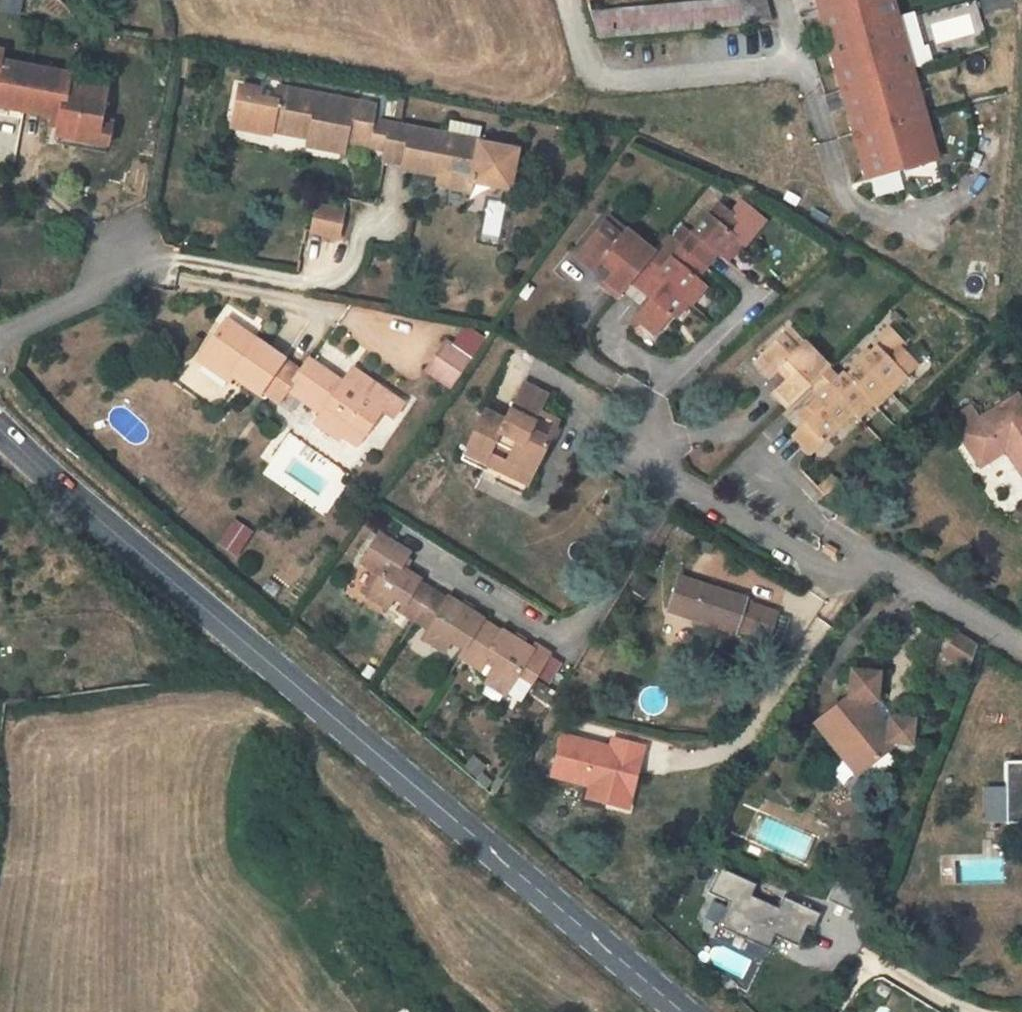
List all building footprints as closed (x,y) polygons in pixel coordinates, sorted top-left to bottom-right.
[(596,39),(771,24),(764,0),(715,0),(589,12),(596,39)] [(937,160),(893,0),(817,0),(867,180),(937,160)] [(1017,10),(1015,0),(986,0),(988,15),(1017,10)] [(195,62),(182,59),(180,72),(193,75),(195,62)] [(0,61),(0,107),(59,118),(54,144),(104,153),(110,125),(99,123),(103,100),(65,93),(68,76),(68,74),(0,61)] [(65,93),(103,100),(106,84),(68,76),(65,93)] [(371,120),(373,110),(351,106),(352,102),(278,88),(272,123),(311,131),(310,138),(308,146),(343,152),(345,142),(366,146),(371,120)] [(391,124),(371,120),(366,146),(386,150),(391,124)] [(450,120),(447,135),(479,141),(482,126),(450,120)] [(311,131),(272,123),(270,131),(310,138),(311,131)] [(386,150),(384,160),(404,164),(403,169),(440,176),(442,177),(443,172),(449,173),(447,186),(470,190),(479,141),(391,124),(386,150)] [(439,184),(447,186),(449,173),(443,172),(442,177),(440,176),(439,184)] [(742,222),(719,203),(709,216),(707,215),(693,233),(694,234),(717,253),(720,256),(735,238),(732,235),(742,222)] [(342,209),(309,206),(307,235),(339,238),(342,209)] [(609,216),(604,223),(620,237),(626,230),(609,216)] [(604,223),(582,249),(599,264),(603,260),(607,255),(618,265),(614,270),(602,284),(617,296),(631,279),(653,252),(626,230),(620,237),(604,223)] [(694,234),(690,238),(696,242),(688,251),(706,266),(717,253),(694,234)] [(690,238),(683,247),(688,251),(696,242),(690,238)] [(735,238),(720,256),(726,260),(740,241),(735,238)] [(668,255),(657,246),(653,252),(663,260),(668,255)] [(688,251),(683,247),(673,259),(672,258),(655,278),(658,281),(654,285),(659,290),(652,297),(638,314),(640,316),(656,329),(658,330),(669,317),(684,299),(699,281),(696,278),(706,266),(688,251)] [(582,249),(577,255),(595,270),(599,264),(582,249)] [(653,252),(631,279),(652,297),(659,290),(654,285),(658,281),(655,278),(672,258),(668,255),(663,260),(653,252)] [(618,265),(607,255),(603,260),(614,270),(618,265)] [(699,281),(684,299),(688,304),(704,285),(699,281)] [(656,329),(640,316),(637,319),(653,333),(656,329)] [(251,337),(226,320),(223,325),(247,342),(251,337)] [(261,392),(283,359),(251,337),(247,342),(223,325),(202,355),(232,376),(259,395),(261,392)] [(803,342),(790,328),(783,334),(797,348),(803,342)] [(843,372),(838,378),(819,396),(807,408),(814,415),(806,423),(793,436),(810,454),(853,412),(868,398),(870,400),(885,386),(900,372),(888,360),(904,344),(889,328),(873,344),(876,347),(846,376),(843,372)] [(809,385),(827,367),(803,342),(797,348),(783,334),(761,356),(775,371),(778,369),(782,365),(792,375),(788,379),(774,392),(787,406),(809,385)] [(452,387),(463,371),(472,358),(447,341),(427,370),(452,387)] [(232,376),(202,355),(198,360),(228,381),(232,376)] [(775,371),(761,356),(755,361),(770,376),(775,371)] [(300,371),(288,389),(301,398),(306,391),(326,405),(317,418),(342,434),(357,444),(381,411),(392,418),(403,403),(352,368),(342,382),(309,358),(300,371)] [(283,359),(261,392),(278,403),(288,389),(300,371),(283,359)] [(792,375),(782,365),(778,369),(788,379),(792,375)] [(838,378),(827,367),(809,385),(819,396),(838,378)] [(900,372),(885,386),(890,391),(905,377),(900,372)] [(523,383),(514,402),(538,413),(547,395),(523,383)] [(885,386),(870,400),(873,403),(875,406),(890,391),(885,386)] [(997,409),(1006,421),(1021,410),(1021,403),(1017,395),(997,409)] [(868,398),(853,412),(858,418),(873,403),(870,400),(868,398)] [(484,411),(464,453),(486,463),(490,454),(495,443),(510,451),(506,461),(532,475),(549,440),(530,431),(538,413),(514,402),(505,421),(484,411)] [(1006,421),(997,409),(979,421),(970,406),(953,417),(963,431),(960,433),(981,466),(1006,449),(1021,473),(1021,410),(1006,421)] [(807,408),(799,416),(806,423),(814,415),(807,408)] [(557,422),(538,413),(530,431),(549,440),(557,422)] [(342,434),(317,418),(314,422),(339,439),(342,434)] [(506,461),(490,454),(486,463),(528,484),(532,475),(506,461)] [(829,475),(819,485),(827,493),(837,483),(829,475)] [(234,558),(252,533),(231,518),(213,543),(234,558)] [(379,533),(361,563),(375,571),(381,574),(372,588),(367,596),(386,608),(394,598),(403,604),(400,610),(429,628),(423,639),(444,651),(451,640),(465,648),(460,656),(480,668),(488,656),(498,663),(485,683),(504,696),(510,688),(518,675),(525,679),(533,683),(550,653),(535,644),(532,650),(524,645),(513,637),(502,631),(501,632),(482,620),(483,619),(472,612),(461,605),(448,597),(446,599),(419,581),(420,579),(404,570),(400,567),(406,558),(409,553),(379,533)] [(827,544),(823,551),(833,556),(837,550),(827,544)] [(410,561),(406,558),(400,567),(404,570),(410,561)] [(381,574),(375,571),(366,584),(372,588),(381,574)] [(679,576),(667,611),(735,633),(736,629),(769,639),(777,612),(745,601),(746,598),(679,576)] [(461,605),(472,612),(475,607),(464,599),(461,605)] [(513,637),(524,645),(527,639),(516,632),(513,637)] [(950,659),(967,671),(977,647),(960,635),(950,659)] [(849,696),(816,722),(834,745),(842,739),(865,768),(888,750),(897,743),(912,744),(914,720),(890,717),(884,721),(871,706),(877,701),(880,673),(852,669),(849,696)] [(525,679),(518,675),(510,688),(517,692),(525,679)] [(884,721),(890,717),(891,713),(881,702),(877,701),(871,706),(884,721)] [(591,785),(610,790),(607,803),(628,808),(635,782),(630,780),(632,773),(637,774),(644,745),(614,737),(611,747),(563,735),(552,775),(591,785)] [(865,768),(842,739),(834,745),(858,774),(865,768)] [(888,750),(865,768),(876,782),(898,764),(888,750)] [(1007,823),(1021,823),(1021,762),(1007,762),(1007,823)] [(610,790),(591,785),(587,798),(607,803),(610,790)] [(756,883),(719,866),(707,892),(728,902),(717,925),(768,949),(774,935),(798,946),(807,927),(813,929),(821,913),(783,896),(777,907),(751,894),(756,883)] [(851,912),(862,889),(837,877),(826,900),(851,912)] [(826,978),(818,991),(828,998),(837,984),(826,978)]
